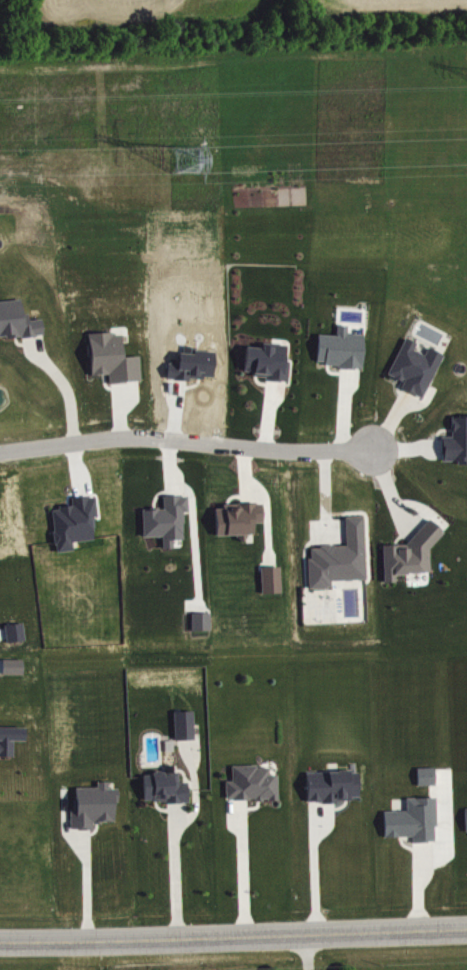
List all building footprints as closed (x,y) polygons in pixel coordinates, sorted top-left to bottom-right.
[(46,334),(44,319),(28,321),(26,299),(0,302),(0,339),(46,334)] [(319,366),(365,368),(367,334),(351,334),(351,325),(340,325),(340,335),(320,335),(319,366)] [(446,354),(431,347),(428,355),(416,350),(419,343),(408,338),(391,374),(407,381),(404,389),(426,399),(446,354)] [(248,347),(247,372),(255,372),(255,377),(266,377),(266,381),(291,382),(292,360),(288,360),(288,345),(264,344),(264,348),(248,347)] [(454,437),(445,437),(445,463),(466,463),(466,416),(455,416),(454,437)] [(146,537),(165,536),(166,549),(176,549),(175,540),(187,540),(186,512),(191,512),(190,496),(166,497),(166,509),(145,509),(146,537)] [(218,506),(219,536),(257,534),(257,523),(266,523),(265,504),(218,506)] [(369,580),(367,516),(348,517),(349,545),(311,547),(313,589),(335,588),(335,581),(369,580)] [(386,544),(387,582),(399,582),(399,574),(436,573),(435,525),(420,525),(420,543),(386,544)] [(264,567),(265,594),(284,593),(283,567),(264,567)] [(27,641),(26,623),(8,625),(10,643),(27,641)] [(196,711),(176,712),(177,741),(197,740),(196,711)] [(16,757),(16,741),(27,741),(28,728),(0,727),(0,756),(16,757)] [(235,767),(235,781),(229,781),(229,801),(280,800),(280,775),(272,776),(272,766),(235,767)] [(437,767),(420,768),(420,786),(438,785),(437,767)] [(309,773),(310,802),(362,801),(361,771),(309,773)] [(147,803),(191,802),(191,783),(181,783),(181,772),(146,773),(147,803)] [(409,798),(410,811),(387,812),(387,838),(415,837),(416,843),(439,842),(438,798),(409,798)]
